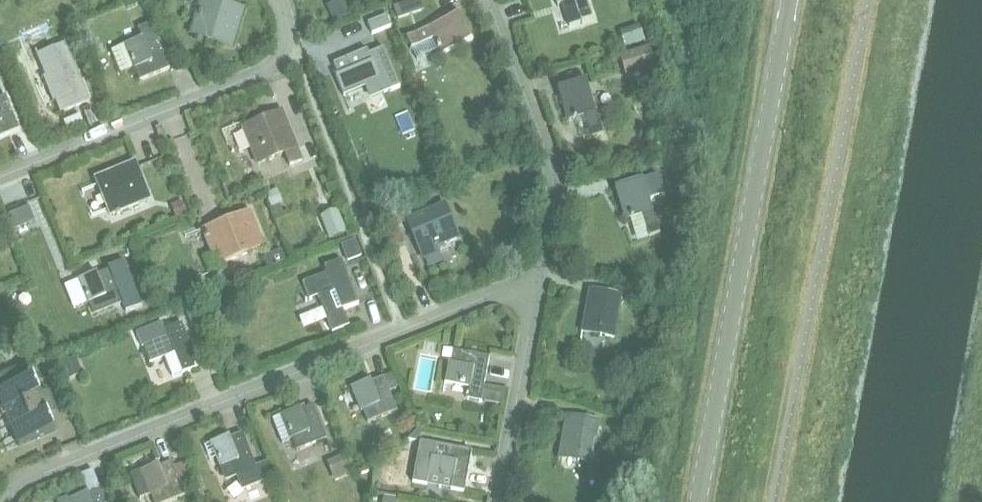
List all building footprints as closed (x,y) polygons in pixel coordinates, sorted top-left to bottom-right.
[(205,0),(201,0),(193,24),(195,24),(192,37),(231,48),(242,11),(233,8),(232,11),(220,7),(221,5),(205,0)] [(584,0),(554,0),(556,7),(562,6),(569,28),(591,22),(584,0)] [(328,9),(335,23),(349,16),(343,2),(328,9)] [(407,4),(393,8),(396,19),(410,16),(407,4)] [(458,16),(405,41),(410,51),(415,61),(437,51),(440,57),(471,42),(458,16)] [(368,25),(372,35),(390,28),(386,17),(368,25)] [(168,71),(154,37),(149,25),(136,31),(140,40),(109,53),(119,77),(133,71),(138,83),(168,71)] [(639,28),(621,34),(625,49),(644,42),(639,28)] [(338,64),(333,66),(337,78),(334,79),(343,99),(366,89),(367,86),(385,78),(369,39),(333,53),(338,64)] [(654,69),(648,47),(619,57),(625,77),(654,69)] [(200,60),(190,65),(196,80),(207,76),(200,60)] [(58,115),(84,105),(88,103),(75,70),(62,74),(61,72),(42,79),(51,103),(53,103),(58,115)] [(590,141),(602,138),(585,82),(556,91),(567,123),(584,118),(590,141)] [(18,131),(4,98),(0,100),(0,139),(18,131)] [(284,154),(289,166),(301,161),(281,113),(242,129),(257,165),(284,154)] [(134,164),(95,180),(109,217),(149,201),(134,164)] [(657,176),(613,190),(623,223),(640,217),(648,240),(659,237),(648,201),(663,195),(657,176)] [(277,193),(264,198),(271,211),(282,207),(277,193)] [(372,197),(363,200),(367,209),(375,206),(372,197)] [(182,203),(171,208),(177,222),(188,218),(182,203)] [(28,209),(6,218),(11,230),(26,225),(23,218),(30,215),(28,209)] [(412,236),(420,256),(421,255),(423,259),(438,253),(436,249),(445,246),(444,244),(456,239),(443,209),(409,222),(414,235),(412,236)] [(211,255),(214,254),(216,253),(221,265),(263,248),(249,212),(201,231),(211,255)] [(336,214),(319,220),(329,244),(345,238),(336,214)] [(341,248),(347,262),(360,258),(354,243),(341,248)] [(285,262),(281,252),(263,258),(267,269),(285,262)] [(84,278),(76,281),(84,303),(85,306),(87,305),(92,317),(121,305),(125,314),(141,308),(141,306),(140,307),(123,264),(124,264),(124,262),(107,269),(108,271),(100,275),(102,279),(99,280),(96,273),(84,278)] [(309,302),(317,299),(331,335),(349,329),(342,312),(358,306),(341,262),(330,266),(333,273),(302,285),(309,302)] [(662,273),(659,287),(672,290),(674,276),(662,273)] [(613,338),(620,297),(589,291),(581,333),(613,338)] [(194,301),(183,306),(191,327),(202,323),(194,301)] [(162,323),(136,333),(142,349),(148,366),(173,356),(181,376),(198,369),(180,325),(170,329),(165,331),(162,323)] [(28,340),(33,352),(44,348),(40,335),(28,340)] [(478,404),(487,359),(451,352),(448,366),(446,365),(442,386),(467,390),(465,401),(478,404)] [(75,360),(59,367),(65,383),(82,377),(75,360)] [(370,381),(352,388),(367,425),(397,413),(389,392),(398,388),(392,375),(383,379),(371,384),(370,381)] [(0,391),(0,401),(4,411),(21,404),(28,421),(10,428),(18,447),(55,432),(47,413),(55,410),(48,394),(41,397),(33,378),(0,391)] [(497,407),(499,396),(483,393),(481,404),(497,407)] [(325,441),(312,408),(299,412),(298,409),(271,420),(280,445),(290,441),(295,453),(325,441)] [(423,414),(414,417),(419,429),(428,426),(423,414)] [(590,464),(598,423),(566,417),(558,458),(590,464)] [(414,432),(406,441),(417,443),(419,433),(414,432)] [(211,444),(211,445),(206,447),(211,461),(217,459),(225,481),(236,476),(242,491),(274,478),(267,463),(254,468),(241,435),(229,440),(228,438),(211,444)] [(463,484),(469,453),(417,443),(409,484),(424,487),(426,477),(449,481),(448,491),(461,494),(463,484)] [(343,457),(327,464),(334,481),(350,474),(343,457)] [(93,463),(80,466),(83,485),(96,483),(93,463)] [(171,463),(159,468),(157,465),(131,476),(141,500),(150,496),(152,501),(170,501),(184,496),(171,463)] [(87,493),(69,500),(65,501),(105,501),(101,492),(88,497),(87,493)]
